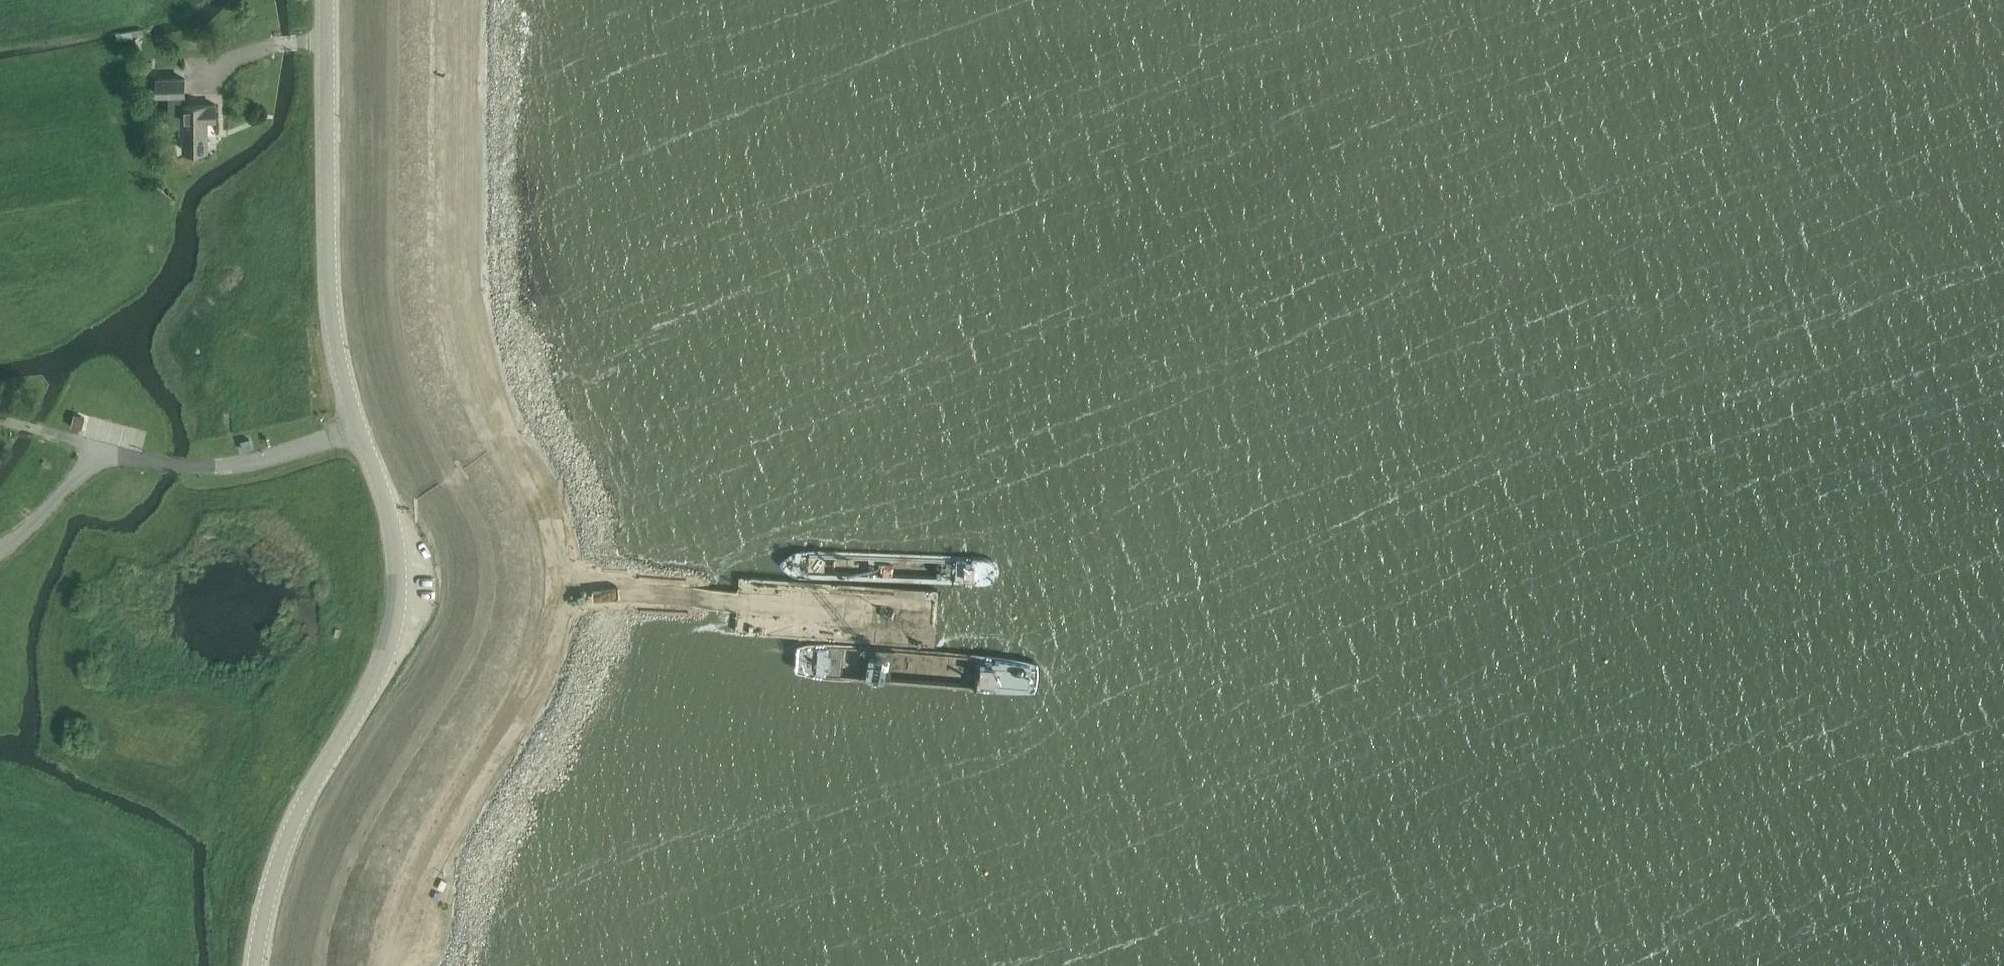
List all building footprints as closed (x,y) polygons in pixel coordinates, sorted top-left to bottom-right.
[(186,104),(185,78),(157,79),(158,94),(170,94),(171,127),(185,127),(185,151),(208,150),(208,120),(217,120),(216,105),(207,105),(207,104),(186,104)] [(85,417),(74,413),(71,426),(82,429),(85,417)]
